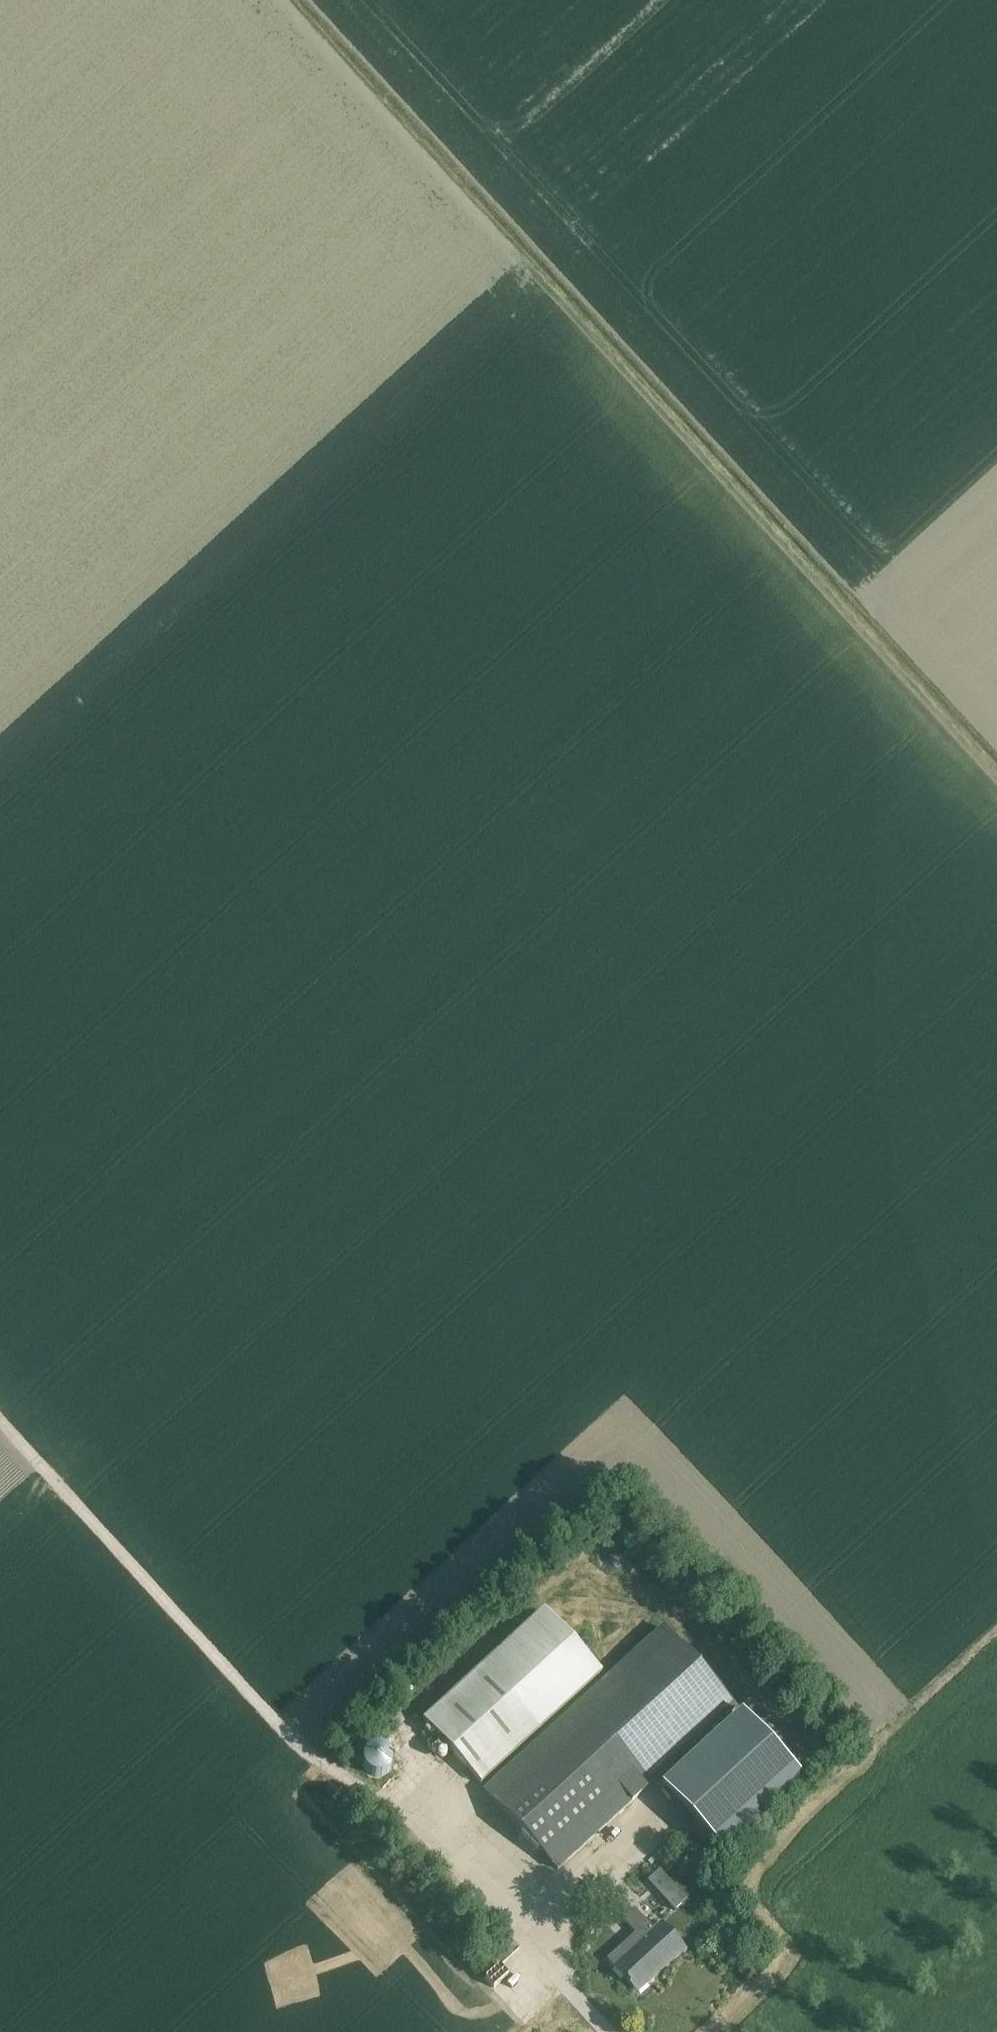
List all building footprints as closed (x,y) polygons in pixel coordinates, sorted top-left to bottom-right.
[(544,1621),(424,1733),(558,1875),(733,1712),(658,1631),(602,1683),(544,1621)] [(740,1714),(679,1769),(737,1832),(797,1777),(740,1714)] [(378,1749),(377,1749),(376,1749),(375,1749),(373,1749),(372,1750),(371,1750),(370,1751),(369,1752),(368,1752),(367,1753),(366,1754),(365,1755),(364,1756),(364,1757),(363,1759),(363,1760),(363,1761),(362,1762),(362,1764),(362,1765),(362,1766),(363,1767),(363,1769),(364,1770),(364,1771),(365,1772),(366,1773),(367,1774),(368,1775),(369,1776),(370,1776),(371,1777),(372,1777),(373,1778),(375,1778),(376,1778),(377,1778),(378,1778),(380,1778),(381,1778),(382,1777),(383,1777),(384,1776),(386,1776),(387,1775),(388,1774),(388,1773),(389,1772),(390,1771),(390,1770),(391,1769),(391,1767),(392,1766),(392,1765),(392,1764),(392,1762),(392,1761),(391,1760),(391,1759),(390,1757),(390,1756),(389,1755),(388,1754),(388,1753),(387,1752),(386,1751),(384,1751),(383,1750),(382,1750),(381,1749),(380,1749),(378,1749)] [(660,1850),(654,1856),(668,1871),(674,1865),(660,1850)] [(679,1892),(667,1903),(674,1911),(686,1901),(679,1892)] [(628,1984),(636,1992),(683,1949),(659,1923),(652,1930),(633,1909),(621,1920),(640,1940),(633,1947),(611,1966),(625,1981),(628,1984)]
